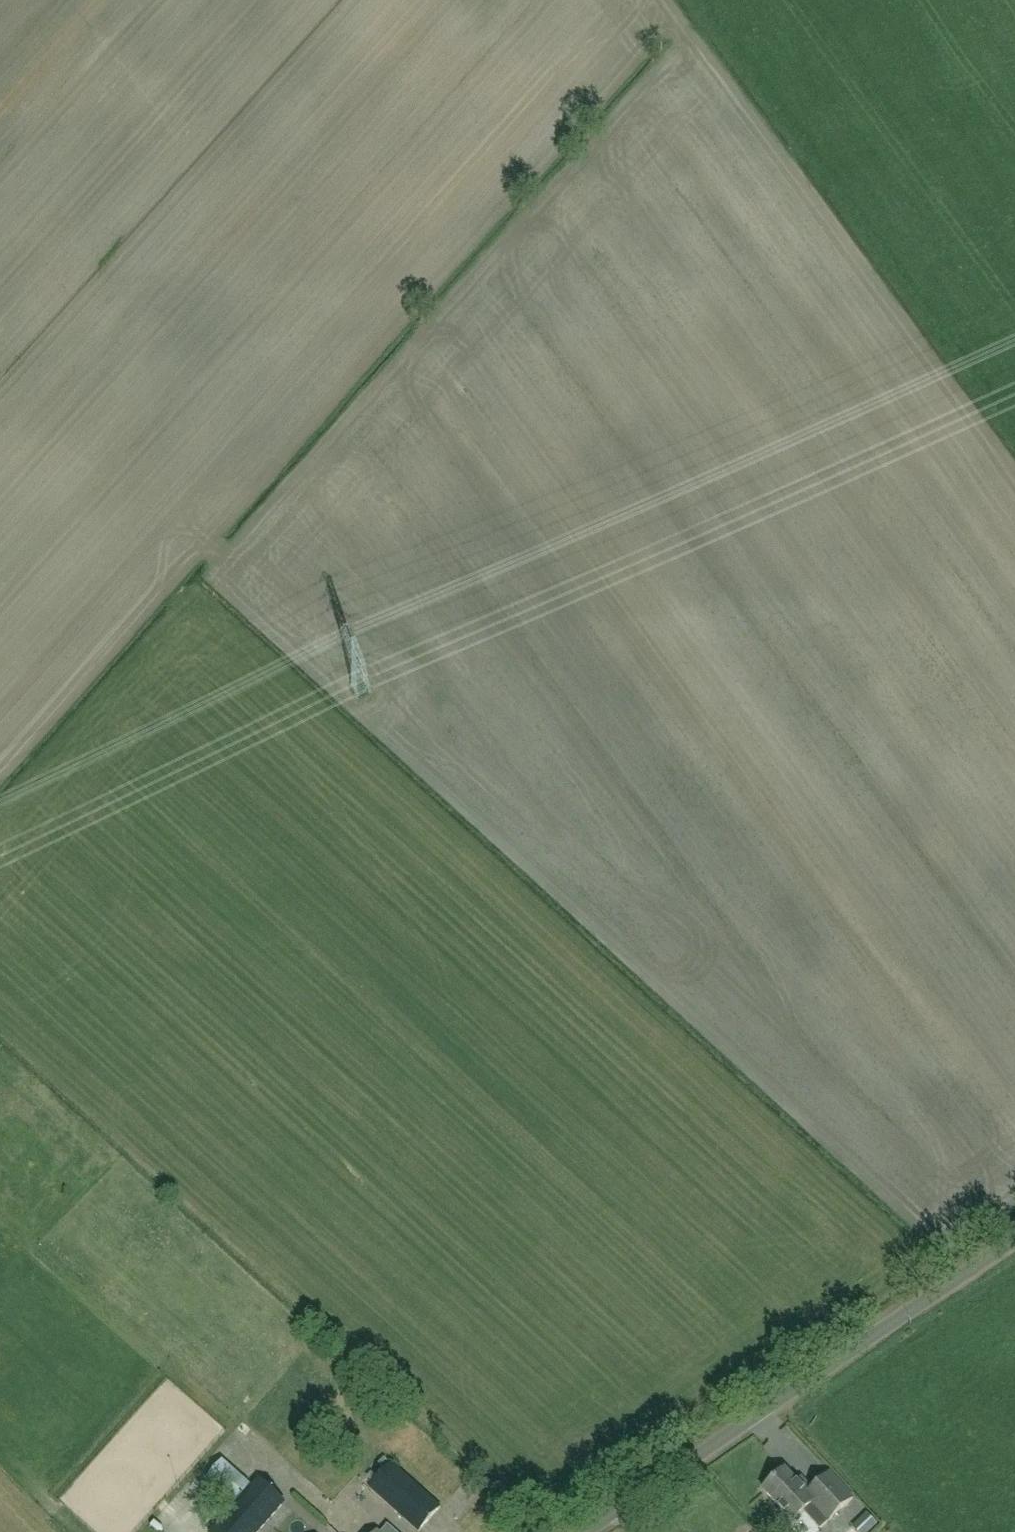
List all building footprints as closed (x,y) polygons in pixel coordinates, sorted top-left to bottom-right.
[(222,1442),(210,1449),(216,1459),(228,1452),(222,1442)] [(224,1460),(206,1480),(234,1504),(211,1531),(260,1531),(286,1503),(258,1479),(252,1486),(224,1460)] [(441,1509),(391,1465),(369,1490),(417,1531),(421,1531),(441,1509)] [(784,1470),(762,1490),(781,1511),(778,1514),(789,1526),(804,1512),(820,1529),(852,1499),(829,1474),(811,1490),(800,1478),(796,1482),(784,1470)] [(370,1474),(364,1480),(372,1487),(378,1480),(370,1474)]
